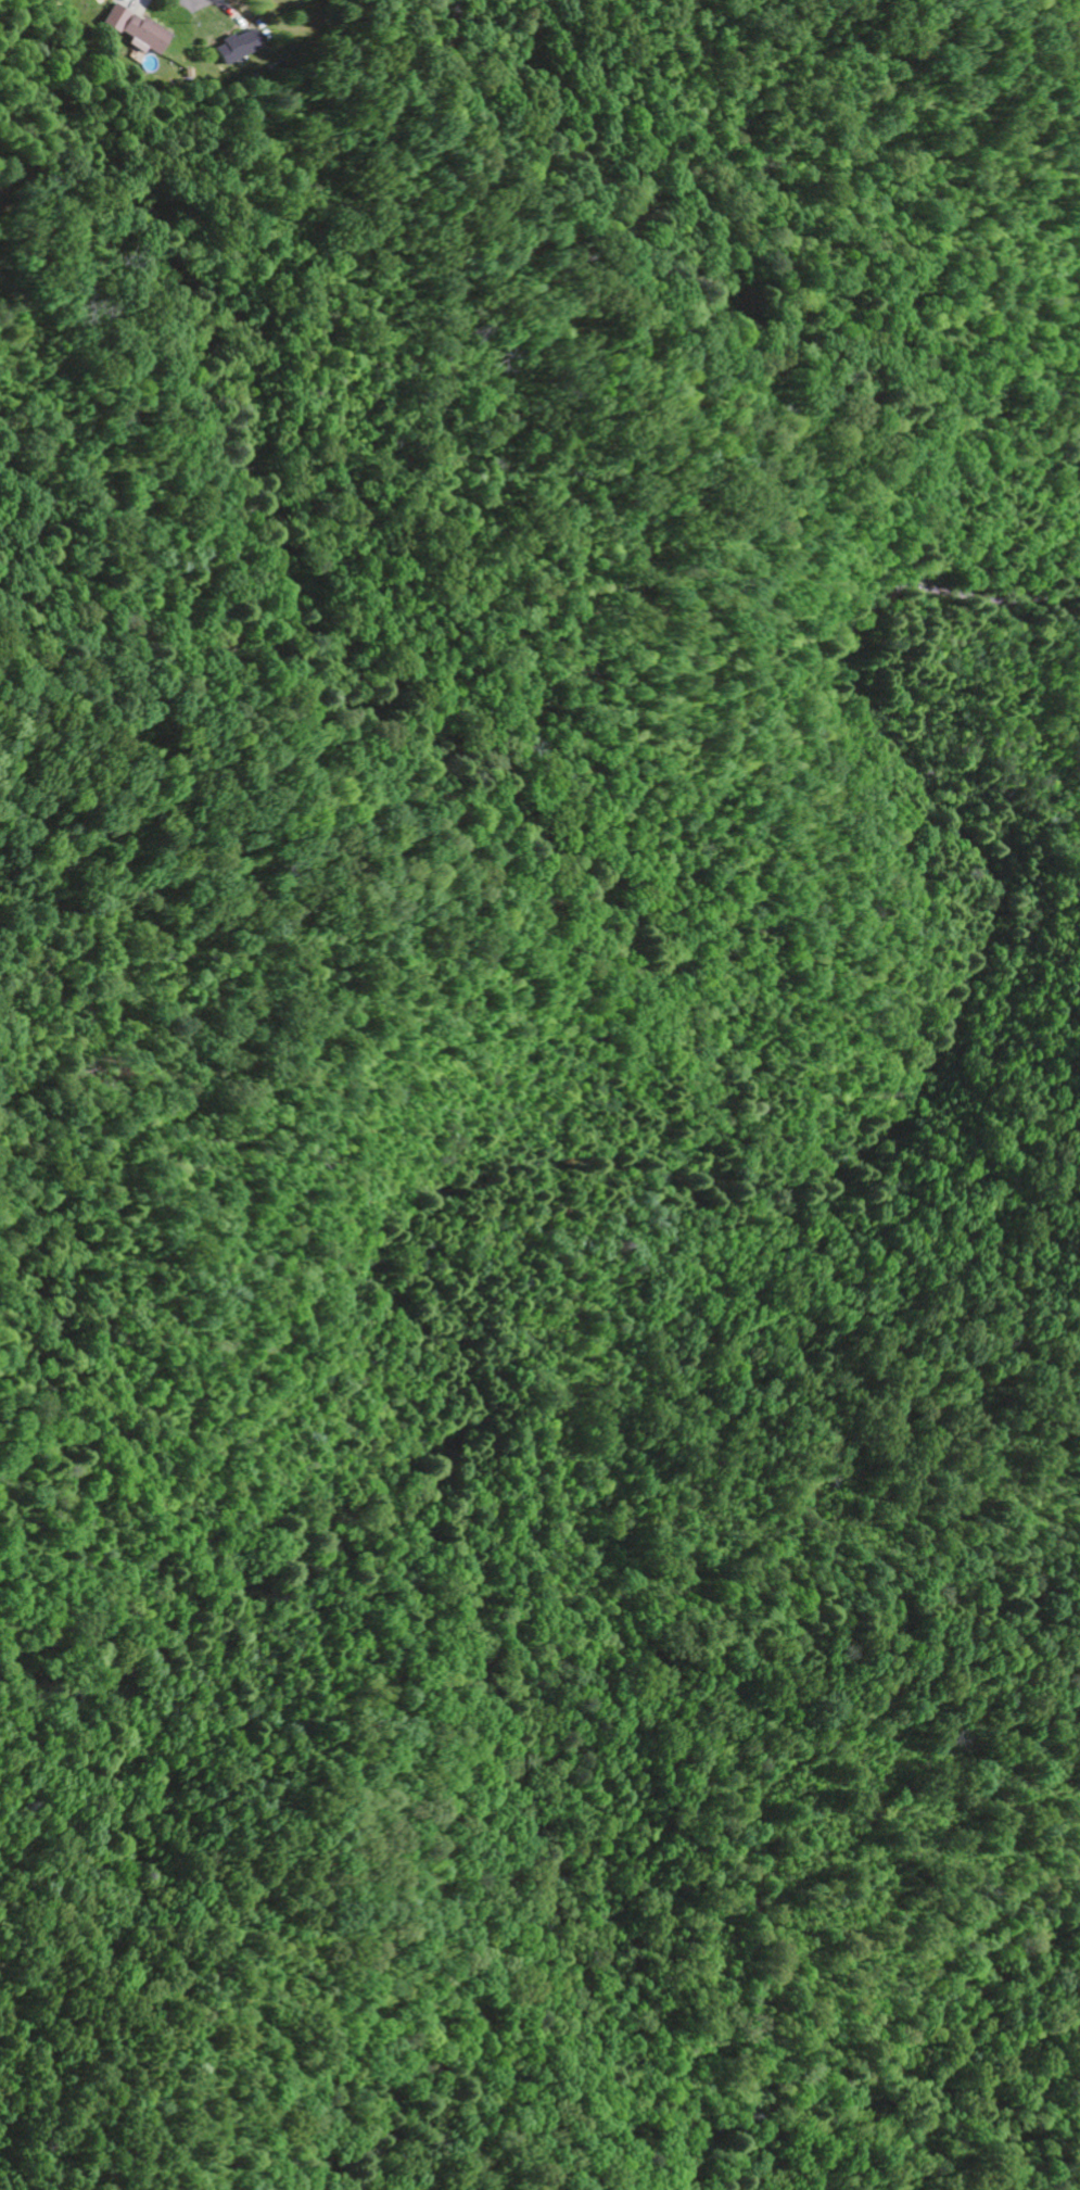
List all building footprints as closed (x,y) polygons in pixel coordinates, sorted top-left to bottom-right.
[(107,24),(135,39),(132,45),(147,53),(149,49),(165,58),(177,35),(118,4),(107,24)] [(258,48),(248,29),(213,47),(223,67),(258,48)]
